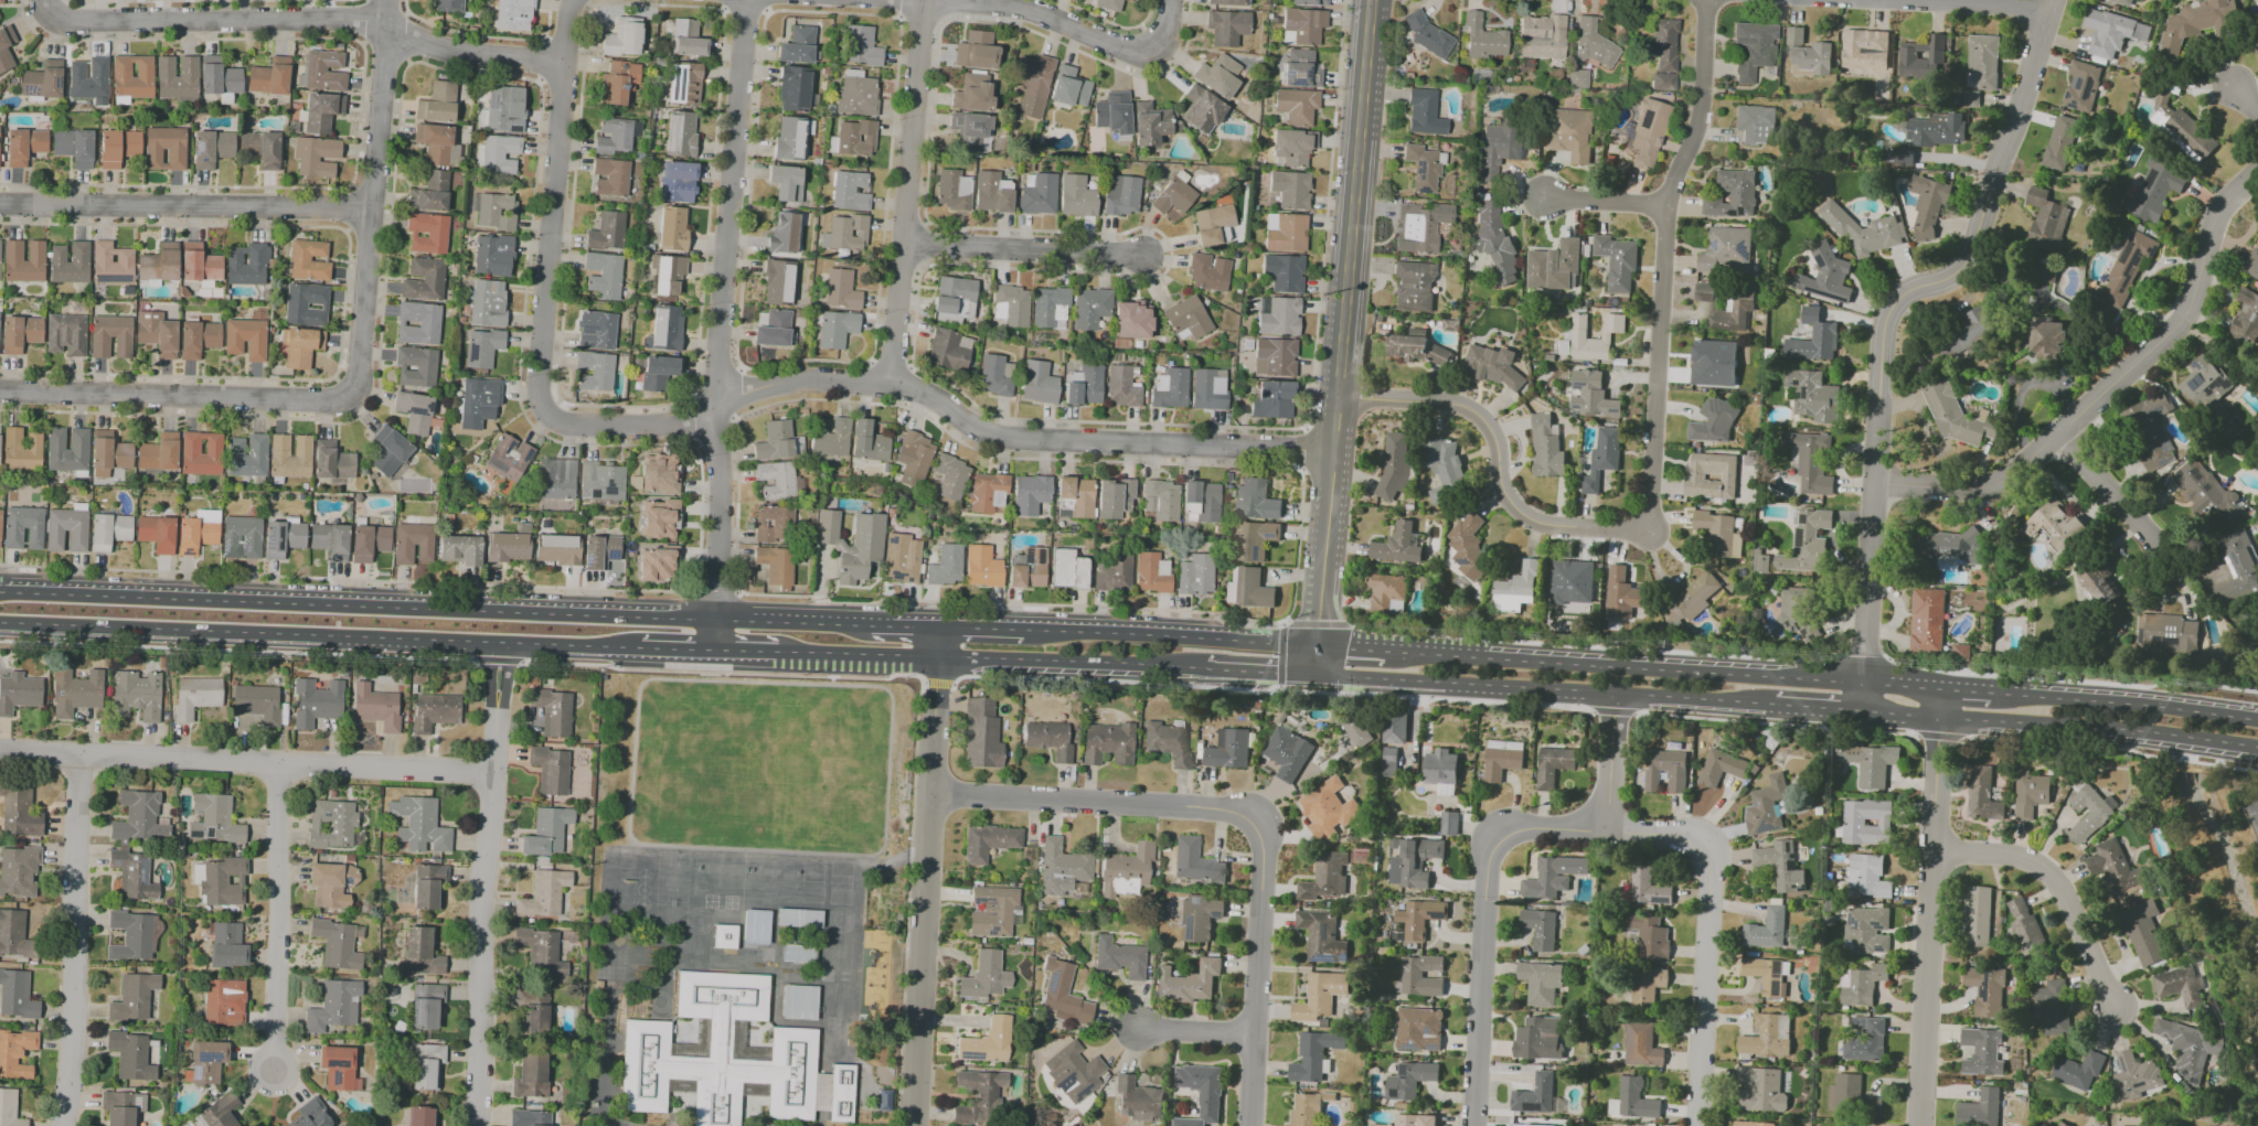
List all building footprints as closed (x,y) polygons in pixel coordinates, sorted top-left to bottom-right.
[(436,6),(436,0),(464,0),(462,13),(437,11),(437,6),(436,6)] [(496,29),(497,0),(535,0),(534,11),(532,11),(531,20),(530,20),(529,31),(496,29)] [(1095,7),(1096,0),(1122,0),(1119,13),(1095,7)] [(2181,6),(2211,0),(2231,0),(2235,21),(2216,25),(2215,22),(2186,28),(2188,40),(2174,42),(2170,15),(2182,13),(2181,6)] [(2097,34),(2098,29),(2084,24),(2089,7),(2138,21),(2132,39),(2126,36),(2123,44),(2119,62),(2107,58),(2106,64),(2091,61),(2092,55),(2088,53),(2094,33),(2097,34)] [(1320,45),(1282,43),(1284,31),(1282,31),(1284,8),(1328,10),(1328,28),(1321,28),(1320,45)] [(1403,17),(1418,9),(1426,22),(1453,40),(1442,58),(1412,40),(1414,36),(1403,17)] [(1237,47),(1212,46),(1213,29),(1206,29),(1207,10),(1252,12),(1250,35),(1238,34),(1237,47)] [(1480,55),(1480,57),(1464,57),(1467,30),(1463,30),(1464,11),(1482,11),(1481,31),(1506,32),(1505,56),(1480,55)] [(1547,15),(1564,15),(1564,64),(1547,64),(1547,57),(1520,57),(1520,31),(1530,32),(1530,34),(1547,35),(1547,15)] [(619,56),(601,55),(604,33),(615,34),(616,17),(642,19),(641,29),(642,29),(642,30),(643,30),(642,45),(641,44),(641,45),(640,45),(639,55),(620,54),(619,56)] [(1579,18),(1599,18),(1599,36),(1621,51),(1609,69),(1587,56),(1578,56),(1579,18)] [(706,56),(672,53),(673,37),(672,37),(674,19),(699,21),(697,39),(709,40),(706,56)] [(1657,20),(1677,21),(1676,72),(1655,71),(1655,56),(1650,56),(1651,33),(1657,33),(1657,20)] [(15,65),(0,74),(0,29),(9,24),(18,42),(7,47),(15,65)] [(1735,74),(1736,62),(1737,62),(1738,42),(1743,42),(1743,37),(1739,37),(1740,24),(1771,26),(1770,37),(1770,44),(1775,45),(1774,65),(1779,66),(1778,77),(1760,74),(1761,66),(1756,65),(1755,84),(1737,83),(1737,75),(1735,74)] [(812,64),(777,61),(779,43),(790,44),(791,25),(816,28),(813,51),(820,51),(820,60),(813,58),(812,64)] [(883,67),(865,65),(865,63),(845,61),(848,25),(874,28),(872,47),(884,49),(883,67)] [(1793,46),(1787,45),(1788,28),(1806,28),(1806,44),(1812,44),(1812,42),(1831,43),(1831,45),(1834,46),(1833,72),(1792,68),(1793,46)] [(997,69),(972,67),(955,65),(957,43),(966,44),(967,30),(992,32),(991,45),(1000,46),(999,55),(998,55),(997,69)] [(1868,49),(1888,50),(1886,68),(1867,66),(1867,68),(1843,67),(1845,30),(1870,31),(1868,49)] [(1969,34),(2001,35),(1998,92),(1967,89),(1969,34)] [(1902,46),(1919,47),(1917,74),(1900,73),(1902,46)] [(1322,87),(1284,86),(1284,84),(1280,84),(1281,64),(1285,64),(1285,63),(1288,63),(1288,49),(1314,50),(1313,64),(1321,64),(1321,69),(1322,69),(1322,87)] [(345,93),(305,88),(305,87),(297,86),(298,75),(303,75),(303,66),(307,66),(308,50),(344,53),(343,68),(327,67),(327,72),(348,74),(345,93)] [(1226,101),(1192,76),(1202,62),(1210,67),(1221,52),(1242,67),(1234,77),(1240,82),(1226,101)] [(1016,114),(1025,85),(1013,82),(1020,56),(1036,61),(1039,54),(1056,60),(1040,120),(1016,114)] [(233,104),(221,105),(221,94),(203,94),(202,55),(221,55),(221,68),(242,68),(243,93),(233,94),(233,104)] [(107,107),(95,107),(95,98),(71,98),(70,62),(85,62),(85,78),(90,78),(90,56),(108,56),(109,98),(107,98),(107,107)] [(129,104),(116,104),(116,98),(114,98),(114,79),(113,79),(113,56),(130,56),(153,56),(153,98),(129,98),(129,104)] [(159,98),(159,81),(158,81),(158,56),(174,56),(174,77),(180,77),(180,56),(198,56),(199,98),(196,98),(196,104),(177,104),(177,98),(159,98)] [(287,95),(247,92),(251,66),(270,68),(271,56),(291,57),(287,95)] [(43,103),(29,101),(29,96),(21,96),(22,71),(43,72),(43,60),(63,61),(61,98),(43,98),(43,103)] [(2073,60),(2101,67),(2098,81),(2094,95),(2092,94),(2089,109),(2064,104),(2067,87),(2070,87),(2075,75),(2069,73),(2073,60)] [(626,106),(600,104),(601,94),(600,94),(601,74),(609,75),(610,61),(629,62),(629,64),(640,65),(639,85),(633,84),(633,92),(627,90),(626,106)] [(699,107),(670,105),(671,103),(668,103),(671,64),(673,65),(674,62),(703,64),(702,79),(701,79),(699,107)] [(1050,100),(1056,76),(1059,64),(1077,68),(1074,77),(1093,83),(1086,107),(1073,104),(1072,107),(1050,100)] [(808,112),(781,110),(781,100),(779,100),(780,83),(781,65),(787,65),(787,66),(811,68),(808,112)] [(877,116),(837,112),(838,90),(842,90),(843,76),(845,76),(845,69),(863,71),(863,78),(878,79),(877,100),(878,100),(877,116)] [(1568,69),(1587,71),(1586,92),(1567,90),(1568,69)] [(993,111),(967,109),(951,108),(952,92),(962,92),(963,73),(971,74),(971,71),(986,72),(986,75),(989,75),(988,83),(991,83),(990,97),(994,98),(993,111)] [(1651,74),(1674,75),(1673,93),(1650,90),(1651,74)] [(454,122),(424,120),(415,119),(417,101),(426,101),(430,101),(432,81),(456,83),(455,104),(454,122)] [(1205,137),(1180,118),(1191,103),(1184,97),(1194,83),(1228,107),(1221,118),(1222,118),(1217,125),(1216,124),(1215,126),(1213,126),(1205,137)] [(523,133),(505,132),(507,129),(487,128),(480,127),(481,109),(488,110),(490,86),(509,88),(510,87),(524,88),(523,110),(526,110),(525,119),(524,119),(523,133)] [(2171,108),(2166,106),(2171,90),(2161,87),(2152,116),(2167,121),(2171,108)] [(1312,127),(1287,126),(1287,112),(1275,111),(1276,88),(1320,90),(1320,109),(1312,109),(1312,127)] [(1408,88),(1434,92),(1430,119),(1446,120),(1444,137),(1404,131),(1408,88)] [(1979,91),(1963,90),(1962,106),(1979,107),(1979,91)] [(1117,136),(1116,133),(1111,133),(1111,130),(1108,130),(1108,127),(1095,128),(1094,103),(1107,101),(1106,93),(1129,92),(1131,135),(1117,136)] [(320,137),(313,136),(313,133),(305,133),(307,112),(306,112),(308,93),(345,96),(343,116),(331,115),(330,136),(320,135),(320,137)] [(1642,98),(1669,108),(1648,169),(1634,164),(1639,150),(1626,146),(1642,98)] [(1136,147),(1135,114),(1133,101),(1151,100),(1151,109),(1171,108),(1172,136),(1159,136),(1160,146),(1136,147)] [(1735,105),(1776,107),(1775,132),(1770,131),(1770,143),(1761,142),(1761,146),(1742,144),(1743,130),(1734,129),(1735,105)] [(1546,109),(1589,111),(1587,164),(1570,163),(1572,149),(1544,148),(1546,109)] [(2181,109),(2220,146),(2204,163),(2164,127),(2181,109)] [(695,159),(691,158),(665,156),(665,151),(664,151),(669,110),(695,114),(694,133),(697,133),(696,146),(695,159)] [(1908,118),(1930,119),(1930,112),(1951,114),(1951,111),(1964,112),(1964,124),(1963,124),(1963,142),(1934,141),(1934,147),(1907,146),(1908,118)] [(982,152),(957,150),(958,130),(949,129),(950,112),(992,116),(991,130),(994,130),(992,148),(983,148),(982,152)] [(2041,164),(2057,114),(2079,121),(2063,171),(2041,164)] [(802,161),(774,159),(776,137),(778,137),(780,116),(806,118),(806,120),(814,121),(813,136),(805,136),(803,146),(808,146),(807,157),(802,157),(802,161)] [(613,154),(595,153),(596,137),(609,138),(610,133),(599,132),(600,117),(633,120),(633,121),(641,122),(640,137),(631,136),(630,152),(613,151),(613,154)] [(1175,132),(1174,119),(1179,118),(1184,128),(1175,132)] [(1484,126),(1497,127),(1498,118),(1514,119),(1513,125),(1521,126),(1517,160),(1503,159),(1500,183),(1479,181),(1484,126)] [(871,157),(837,153),(837,152),(829,152),(830,137),(839,137),(840,121),(859,124),(859,120),(877,121),(875,152),(871,151),(871,157)] [(93,170),(74,170),(74,156),(52,156),(53,131),(65,131),(65,121),(74,121),(74,130),(93,130),(93,170)] [(298,132),(288,132),(289,121),(299,122),(298,132)] [(447,169),(436,169),(437,165),(425,165),(426,144),(423,144),(423,143),(414,143),(416,125),(424,125),(454,127),(452,147),(451,147),(449,167),(447,167),(447,169)] [(187,171),(169,171),(169,170),(146,170),(146,162),(143,162),(143,156),(146,156),(146,146),(147,128),(185,129),(185,147),(187,147),(187,171)] [(28,169),(8,168),(8,130),(28,130),(49,131),(47,153),(28,153),(28,169)] [(120,170),(100,170),(102,130),(120,131),(120,132),(141,132),(141,157),(120,157),(120,170)] [(1272,151),(1271,150),(1271,144),(1272,143),(1274,130),(1301,131),(1301,135),(1318,135),(1317,149),(1309,149),(1309,153),(1307,153),(1307,168),(1284,167),(1284,165),(1272,165),(1274,157),(1272,157),(1272,151)] [(214,171),(194,170),(194,131),(214,132),(214,133),(235,133),(235,158),(214,158),(214,171)] [(279,171),(260,171),(260,156),(239,156),(239,133),(260,133),(260,132),(279,132),(279,162),(279,171)] [(334,179),(319,178),(315,178),(315,176),(298,175),(298,169),(298,163),(299,159),(294,158),(295,136),(342,140),(340,159),(319,157),(319,161),(335,163),(335,168),(337,168),(335,174),(334,174),(334,179)] [(516,174),(482,172),(482,171),(476,170),(477,144),(484,146),(484,136),(503,137),(504,136),(522,137),(521,154),(505,153),(504,159),(516,160),(516,174)] [(1403,144),(1421,147),(1421,151),(1437,152),(1436,163),(1441,164),(1439,178),(1435,176),(1432,194),(1414,192),(1416,162),(1402,161),(1403,144)] [(456,166),(457,145),(448,145),(447,166),(456,166)] [(1895,148),(1914,148),(1913,167),(1895,167),(1895,148)] [(2124,206),(2152,154),(2187,173),(2177,192),(2173,190),(2165,203),(2170,205),(2159,226),(2124,206)] [(627,197),(595,194),(596,180),(606,180),(607,175),(593,174),(595,159),(630,161),(627,197)] [(693,203),(659,201),(661,179),(663,161),(697,164),(696,181),(694,181),(693,203)] [(801,203),(777,201),(778,183),(768,182),(769,165),(802,168),(801,184),(803,184),(801,203)] [(970,211),(955,210),(955,208),(946,207),(946,204),(937,204),(939,169),(961,170),(960,176),(972,178),(970,211)] [(1702,214),(1703,195),(1717,196),(1718,169),(1756,170),(1754,216),(1702,214)] [(447,212),(408,208),(409,190),(425,191),(427,170),(449,172),(447,192),(448,192),(447,212)] [(1162,215),(1150,205),(1174,175),(1175,176),(1181,170),(1190,176),(1184,183),(1197,194),(1182,214),(1171,205),(1162,215)] [(870,212),(832,207),(833,200),(831,200),(831,196),(833,196),(833,194),(831,194),(832,191),(833,191),(834,186),(832,186),(833,172),(835,172),(835,171),(854,173),(854,172),(869,174),(867,189),(855,186),(855,193),(871,194),(870,212)] [(1012,213),(995,212),(995,211),(976,210),(977,189),(976,189),(977,171),(1000,172),(999,180),(1012,180),(1012,191),(1013,191),(1012,213)] [(1310,210),(1279,208),(1280,192),(1269,192),(1270,171),(1311,172),(1310,191),(1307,191),(1307,193),(1310,194),(1310,210)] [(1036,214),(1019,213),(1019,196),(1020,196),(1021,186),(1024,187),(1025,174),(1033,175),(1033,173),(1057,174),(1055,214),(1036,213),(1036,214)] [(1097,216),(1079,216),(1079,215),(1059,214),(1062,173),(1086,174),(1085,189),(1098,190),(1097,216)] [(1119,216),(1104,214),(1108,174),(1141,178),(1138,213),(1129,212),(1129,215),(1120,214),(1119,216)] [(1925,195),(1909,191),(1914,174),(1929,179),(1928,181),(1945,185),(1935,224),(1918,219),(1925,195)] [(515,232),(498,230),(498,232),(477,230),(481,184),(519,187),(518,202),(516,219),(515,232)] [(2046,200),(2071,210),(2062,240),(2032,229),(2039,207),(2026,204),(2032,184),(2048,190),(2046,200)] [(1499,288),(1485,253),(1480,255),(1471,232),(1477,229),(1467,204),(1490,195),(1505,237),(1511,236),(1517,255),(1515,256),(1523,279),(1499,288)] [(1858,258),(1853,236),(1849,232),(1843,237),(1818,211),(1831,197),(1855,223),(1857,221),(1863,226),(1872,226),(1871,219),(1879,218),(1895,216),(1897,222),(1903,221),(1906,236),(1902,237),(1903,244),(1871,253),(1871,255),(1858,258)] [(1227,242),(1219,244),(1219,243),(1204,246),(1204,247),(1199,248),(1195,232),(1197,232),(1194,212),(1232,203),(1236,226),(1228,228),(1231,237),(1227,242)] [(1412,225),(1397,224),(1399,204),(1442,208),(1441,223),(1442,223),(1439,254),(1408,250),(1412,225)] [(686,253),(681,251),(658,249),(659,245),(654,245),(656,233),(660,234),(662,210),(661,210),(661,206),(686,208),(685,229),(689,229),(686,253)] [(603,249),(586,248),(587,230),(598,230),(600,211),(626,213),(622,249),(604,247),(603,249)] [(796,254),(774,253),(767,251),(769,233),(773,234),(773,228),(776,228),(776,225),(776,216),(777,216),(777,211),(799,213),(796,254)] [(446,255),(409,251),(411,232),(406,232),(408,213),(449,216),(446,255)] [(1306,251),(1265,249),(1266,213),(1277,214),(1277,213),(1308,214),(1306,251)] [(848,259),(835,258),(837,249),(821,248),(822,233),(830,234),(831,216),(850,218),(850,214),(869,216),(866,251),(848,250),(848,259)] [(1700,253),(1711,254),(1712,226),(1753,228),(1750,272),(1712,270),(1697,270),(1700,253)] [(2132,277),(2129,281),(2135,286),(2121,309),(2101,298),(2112,279),(2107,276),(2116,262),(2119,264),(2128,249),(2123,248),(2133,229),(2161,243),(2152,261),(2147,259),(2134,279),(2132,277)] [(510,278),(491,276),(491,274),(473,272),(477,236),(497,237),(497,235),(514,236),(513,251),(515,251),(514,260),(511,260),(510,278)] [(1595,235),(1612,236),(1612,238),(1638,240),(1636,272),(1632,271),(1631,294),(1605,292),(1607,256),(1594,255),(1595,235)] [(1527,287),(1530,247),(1559,248),(1561,237),(1581,238),(1579,289),(1527,287)] [(1817,278),(1820,266),(1810,247),(1828,238),(1839,259),(1853,262),(1850,272),(1849,272),(1844,286),(1853,289),(1849,302),(1847,304),(1783,285),(1789,269),(1817,278)] [(330,281),(289,278),(291,239),(329,243),(328,258),(310,256),(310,261),(331,262),(330,281)] [(44,282),(4,281),(6,262),(4,262),(4,240),(23,240),(23,261),(28,261),(29,240),(45,242),(45,264),(44,264),(44,282)] [(89,283),(51,282),(52,265),(51,265),(51,257),(46,257),(46,253),(51,253),(51,246),(66,246),(66,262),(71,262),(72,240),(89,242),(89,283)] [(134,283),(94,283),(94,264),(94,240),(113,242),(113,249),(134,249),(134,264),(134,283)] [(160,286),(158,288),(157,288),(152,288),(151,287),(148,285),(148,282),(148,280),(138,280),(139,271),(136,271),(136,265),(139,265),(139,255),(160,255),(160,242),(178,242),(178,280),(174,280),(174,282),(169,282),(169,280),(160,280),(160,286)] [(213,289),(201,288),(201,281),(198,281),(198,282),(184,282),(184,280),(182,280),(183,242),(202,243),(202,255),(223,256),(223,280),(214,280),(213,289)] [(265,286),(226,285),(227,247),(247,248),(247,244),(266,244),(266,247),(269,247),(269,259),(275,259),(275,268),(265,268),(265,286)] [(2256,246),(2257,247),(2257,278),(2243,270),(2256,246)] [(1226,292),(1192,287),(1193,279),(1190,278),(1191,269),(1189,269),(1192,253),(1211,256),(1208,267),(1212,268),(1214,257),(1232,260),(1226,292)] [(619,301),(598,299),(599,291),(586,290),(587,276),(600,277),(600,270),(584,269),(585,254),(622,257),(619,301)] [(681,297),(654,296),(654,292),(649,292),(650,274),(654,275),(654,268),(650,268),(651,254),(658,255),(658,256),(670,257),(688,258),(686,276),(682,275),(681,297)] [(1302,293),(1298,293),(1298,292),(1272,291),(1272,275),(1261,275),(1263,255),(1298,256),(1304,256),(1302,293)] [(441,301),(401,298),(402,279),(423,281),(424,277),(409,276),(411,258),(427,259),(427,257),(440,258),(440,260),(446,261),(441,301)] [(791,307),(765,304),(766,290),(765,289),(766,277),(764,276),(766,258),(773,259),(773,260),(796,262),(791,307)] [(1395,262),(1435,265),(1431,312),(1392,310),(1395,262)] [(2041,264),(2057,266),(2052,300),(2035,298),(2041,264)] [(861,310),(843,309),(843,305),(824,304),(828,268),(852,270),(851,291),(863,292),(861,310)] [(960,323),(936,321),(937,312),(934,312),(935,296),(937,296),(939,276),(978,280),(973,320),(961,318),(960,323)] [(505,328),(488,325),(470,324),(472,289),(475,289),(475,280),(504,282),(503,291),(505,291),(504,311),(508,311),(505,328)] [(1728,298),(1740,298),(1742,285),(1756,285),(1756,300),(1755,300),(1754,314),(1747,314),(1746,332),(1708,330),(1711,311),(1710,311),(1710,300),(1695,299),(1696,281),(1715,283),(1714,298),(1719,298),(1718,310),(1727,311),(1728,298)] [(326,326),(285,323),(288,283),(308,286),(308,285),(329,287),(326,326)] [(1030,328),(1004,326),(1004,319),(994,319),(995,285),(1011,286),(1011,287),(1021,287),(1021,290),(1031,290),(1030,328)] [(190,297),(180,297),(180,287),(183,287),(190,294),(190,297)] [(1065,330),(1032,329),(1034,288),(1054,289),(1054,287),(1071,288),(1069,308),(1068,308),(1067,311),(1066,311),(1065,320),(1065,330)] [(2243,287),(2257,294),(2257,331),(2234,319),(2243,302),(2236,299),(2243,287)] [(1097,331),(1074,330),(1075,290),(1095,290),(1095,289),(1112,290),(1111,309),(1110,309),(1110,317),(1098,317),(1097,331)] [(1193,341),(1190,334),(1181,340),(1176,333),(1175,334),(1162,311),(1176,302),(1176,303),(1194,293),(1214,329),(1193,341)] [(1299,336),(1292,335),(1292,334),(1258,333),(1258,313),(1261,313),(1261,298),(1270,299),(1270,298),(1295,298),(1295,297),(1301,298),(1300,314),(1297,314),(1297,318),(1300,318),(1299,336)] [(1149,340),(1117,339),(1118,318),(1116,318),(1117,302),(1133,303),(1133,301),(1143,301),(1142,304),(1150,304),(1150,318),(1153,318),(1152,331),(1150,331),(1149,340)] [(438,345),(397,342),(400,320),(398,320),(400,302),(441,305),(438,345)] [(681,352),(673,352),(674,351),(650,348),(651,344),(652,344),(653,321),(649,321),(650,308),(654,308),(654,304),(681,307),(680,315),(683,317),(681,336),(682,336),(681,352)] [(1819,323),(1839,323),(1839,345),(1833,345),(1832,361),(1785,357),(1786,339),(1812,341),(1812,324),(1802,323),(1803,305),(1820,307),(1819,323)] [(1946,333),(1969,321),(1964,315),(1981,305),(1995,329),(1980,337),(1981,339),(1957,353),(1946,333)] [(1568,355),(1561,355),(1562,341),(1569,341),(1573,308),(1615,311),(1615,315),(1625,315),(1625,334),(1612,334),(1610,358),(1568,355)] [(795,346),(789,346),(754,344),(755,326),(758,326),(759,313),(767,313),(768,309),(791,311),(790,333),(796,333),(795,346)] [(266,363),(247,362),(248,341),(243,341),(243,354),(225,354),(226,320),(256,321),(256,310),(266,310),(266,321),(267,321),(266,363)] [(805,319),(795,318),(796,310),(806,311),(805,319)] [(177,360),(157,360),(157,350),(157,344),(137,344),(137,322),(137,311),(163,312),(163,321),(178,321),(177,360)] [(578,347),(579,331),(582,311),(617,313),(614,350),(578,347)] [(844,351),(819,348),(822,311),(842,313),(842,312),(861,314),(859,334),(845,333),(844,351)] [(85,357),(66,357),(67,346),(63,346),(63,352),(46,352),(47,314),(86,315),(85,357)] [(132,360),(115,358),(116,337),(110,337),(109,358),(92,357),(93,315),(132,318),(132,335),(132,360)] [(22,355),(2,355),(3,317),(23,318),(43,319),(43,343),(22,343),(22,355)] [(200,361),(180,360),(181,350),(182,322),(184,322),(184,318),(198,318),(198,322),(201,323),(222,324),(221,348),(200,348),(200,361)] [(2033,321),(2065,322),(2063,356),(2032,355),(2033,321)] [(965,373),(926,362),(931,344),(930,343),(935,325),(955,331),(954,332),(960,334),(960,336),(972,340),(970,350),(971,350),(965,373)] [(310,371),(285,368),(287,344),(281,344),(283,328),(318,331),(317,331),(326,332),(323,351),(311,350),(310,371)] [(492,369),(466,367),(469,331),(489,333),(489,330),(507,332),(504,351),(493,350),(492,369)] [(1387,334),(1428,337),(1455,353),(1445,368),(1427,357),(1426,361),(1386,357),(1387,334)] [(1296,376),(1265,375),(1265,374),(1255,374),(1255,358),(1256,337),(1291,340),(1297,340),(1297,357),(1292,357),(1292,361),(1297,361),(1296,376)] [(1692,366),(1701,366),(1702,340),(1738,342),(1736,386),(1707,385),(1692,385),(1692,366)] [(435,388),(413,386),(398,385),(400,365),(395,365),(397,346),(438,351),(435,388)] [(1521,375),(1526,380),(1516,390),(1504,378),(1503,380),(1464,367),(1470,348),(1509,361),(1513,355),(1526,367),(1521,375)] [(611,392),(597,390),(578,389),(579,375),(592,376),(593,369),(575,368),(577,352),(593,353),(593,354),(615,355),(611,392)] [(2188,366),(2205,353),(2235,388),(2222,399),(2233,412),(2217,426),(2183,384),(2195,374),(2188,366)] [(1012,398),(995,396),(995,394),(987,393),(988,389),(979,388),(983,354),(1004,356),(1004,363),(1014,364),(1013,378),(1014,378),(1012,398)] [(665,393),(641,390),(643,367),(636,367),(636,356),(646,357),(646,356),(680,358),(678,376),(667,375),(665,393)] [(1057,405),(1040,403),(1040,401),(1021,399),(1025,360),(1048,362),(1047,376),(1059,378),(1058,387),(1059,387),(1057,405)] [(1069,372),(1079,373),(1079,364),(1103,365),(1101,404),(1082,404),(1082,405),(1065,405),(1066,375),(1069,372)] [(1141,407),(1126,406),(1126,405),(1115,405),(1115,401),(1107,401),(1108,364),(1131,365),(1130,386),(1141,387),(1141,407)] [(1167,408),(1150,407),(1151,388),(1154,388),(1155,375),(1157,367),(1165,368),(1165,367),(1189,368),(1186,407),(1167,406),(1167,408)] [(1227,410),(1192,408),(1193,368),(1215,369),(1227,371),(1226,379),(1225,379),(1225,390),(1228,390),(1227,410)] [(1583,369),(1604,372),(1602,399),(1620,400),(1619,419),(1599,418),(1599,414),(1579,412),(1583,369)] [(1797,387),(1786,387),(1787,369),(1823,372),(1822,387),(1839,387),(1839,403),(1836,403),(1835,423),(1815,422),(1815,414),(1794,412),(1796,398),(1797,387)] [(1987,425),(1979,448),(1938,435),(1939,429),(1938,430),(1920,389),(1949,377),(1949,379),(1955,377),(1961,394),(1957,396),(1966,417),(1987,425)] [(460,429),(461,415),(455,414),(456,398),(462,399),(465,379),(483,380),(483,379),(502,380),(501,397),(502,397),(501,406),(498,406),(498,407),(496,407),(496,420),(482,419),(481,431),(460,429)] [(1291,418),(1250,416),(1252,397),(1254,397),(1254,388),(1255,388),(1255,380),(1259,382),(1259,380),(1295,382),(1295,393),(1293,392),(1291,418)] [(427,438),(405,433),(408,414),(393,410),(396,392),(435,398),(432,417),(430,417),(427,438)] [(2130,407),(2159,394),(2164,408),(2156,411),(2175,454),(2150,465),(2130,421),(2134,419),(2130,407)] [(1710,396),(1719,401),(1722,398),(1740,410),(1729,428),(1728,441),(1687,439),(1689,421),(1711,422),(1707,421),(1711,417),(1701,410),(1710,396)] [(1535,475),(1535,412),(1554,412),(1554,429),(1562,429),(1562,450),(1566,450),(1566,475),(1535,475)] [(848,457),(811,453),(812,437),(811,437),(812,419),(828,420),(827,433),(832,433),(834,417),(851,419),(850,438),(849,438),(848,457)] [(888,461),(852,458),(853,450),(852,450),(854,438),(853,437),(855,418),(872,419),(872,420),(874,420),(874,421),(892,423),(888,461)] [(755,460),(753,443),(767,442),(765,422),(790,419),(792,438),(802,437),(805,453),(794,454),(795,455),(774,458),(755,460)] [(388,479),(369,462),(382,447),(373,439),(385,423),(415,448),(402,463),(388,479)] [(41,471),(3,469),(4,448),(3,448),(4,427),(23,428),(22,449),(26,450),(28,433),(43,433),(42,451),(41,471)] [(1599,469),(1599,478),(1598,494),(1583,493),(1584,476),(1590,476),(1593,448),(1598,449),(1600,427),(1620,428),(1618,470),(1599,469)] [(87,479),(76,478),(76,471),(47,470),(49,428),(65,428),(65,450),(71,450),(71,428),(89,429),(88,471),(87,479)] [(920,490),(899,482),(905,465),(895,461),(907,429),(922,435),(922,437),(930,440),(928,443),(936,446),(920,490)] [(94,478),(94,469),(93,469),(93,438),(94,438),(94,430),(113,430),(113,439),(113,443),(134,443),(132,469),(111,468),(111,469),(109,469),(109,479),(94,478)] [(178,471),(158,470),(137,469),(138,444),(158,444),(159,431),(179,432),(178,471)] [(1387,431),(1407,432),(1406,455),(1412,455),(1412,474),(1405,474),(1405,480),(1404,480),(1393,502),(1373,493),(1385,469),(1387,431)] [(181,474),(182,454),(183,432),(200,432),(223,433),(222,475),(181,474)] [(515,484),(484,465),(496,446),(494,446),(502,432),(508,436),(509,435),(513,437),(512,438),(518,442),(514,448),(516,449),(521,441),(536,450),(528,465),(526,464),(515,484)] [(1833,476),(1833,494),(1801,494),(1802,476),(1798,476),(1798,447),(1781,447),(1782,432),(1809,433),(1808,444),(1825,444),(1824,476),(1833,476)] [(264,485),(252,484),(253,476),(227,475),(230,438),(244,439),(244,455),(248,455),(249,435),(268,435),(267,476),(264,476),(264,485)] [(283,484),(273,484),(273,476),(270,476),(271,435),(290,436),(289,457),(295,457),(296,436),(312,436),(311,478),(283,478),(283,484)] [(1444,463),(1436,462),(1440,439),(1458,442),(1453,465),(1451,464),(1458,492),(1439,496),(1432,467),(1444,463)] [(347,485),(332,485),(332,479),(316,479),(316,440),(335,440),(334,449),(335,449),(335,453),(355,454),(354,479),(347,479),(347,485)] [(958,503),(937,494),(944,475),(933,471),(940,452),(955,458),(955,459),(965,462),(963,465),(971,469),(958,503)] [(1692,452),(1737,455),(1734,501),(1684,497),(1685,476),(1687,476),(1689,467),(1691,467),(1692,452)] [(641,492),(643,461),(651,461),(651,458),(658,459),(658,453),(674,454),(674,464),(682,465),(680,495),(641,492)] [(475,464),(469,461),(473,454),(478,458),(475,464)] [(543,460),(544,459),(548,459),(550,460),(556,460),(562,460),(577,461),(576,479),(575,500),(539,498),(540,478),(539,478),(540,459),(543,460)] [(625,501),(581,500),(581,480),(581,461),(598,462),(598,465),(626,467),(625,501)] [(763,501),(761,486),(774,485),(774,480),(757,481),(755,464),(769,462),(770,463),(792,461),(795,476),(798,475),(799,479),(802,478),(805,496),(786,498),(786,500),(779,501),(779,498),(777,498),(777,500),(763,501)] [(1003,515),(993,514),(970,512),(973,473),(993,475),(993,474),(1010,475),(1008,495),(1005,495),(1003,515)] [(1037,517),(1013,516),(1015,476),(1034,476),(1034,475),(1052,476),(1052,494),(1051,494),(1050,503),(1037,503),(1037,517)] [(1057,506),(1057,498),(1058,476),(1075,478),(1075,479),(1095,480),(1094,518),(1071,518),(1071,517),(1058,517),(1058,507),(1057,506)] [(1282,518),(1263,517),(1240,516),(1240,514),(1234,514),(1235,495),(1236,495),(1237,485),(1242,485),(1242,478),(1269,479),(1268,498),(1284,500),(1282,518)] [(1120,519),(1097,518),(1099,480),(1112,480),(1112,483),(1119,483),(1119,479),(1136,480),(1136,498),(1131,498),(1131,512),(1121,512),(1120,519)] [(1178,522),(1143,521),(1144,480),(1161,480),(1161,482),(1172,482),(1172,485),(1180,485),(1178,522)] [(1183,510),(1184,481),(1201,482),(1201,483),(1221,484),(1219,523),(1195,523),(1195,522),(1186,522),(1186,514),(1183,510)] [(2055,495),(2066,508),(2068,506),(2089,533),(2063,553),(2045,528),(2034,538),(2022,525),(2055,495)] [(640,537),(641,505),(660,506),(661,498),(683,500),(681,539),(640,537)] [(792,540),(775,539),(775,543),(755,541),(756,511),(760,511),(760,505),(763,505),(763,506),(795,507),(792,540)] [(42,550),(28,549),(29,528),(23,528),(22,549),(4,549),(6,507),(44,508),(42,550)] [(87,553),(68,553),(70,530),(64,530),(63,553),(46,551),(49,510),(89,511),(88,536),(89,536),(88,547),(87,547),(87,553)] [(839,546),(816,544),(819,510),(840,511),(838,539),(841,539),(846,547),(850,547),(850,545),(852,545),(855,513),(870,515),(870,513),(885,514),(881,562),(877,562),(877,566),(870,566),(869,570),(867,570),(866,580),(855,579),(855,587),(838,585),(840,553),(844,553),(839,546)] [(1734,533),(1743,534),(1742,558),(1718,557),(1719,538),(1705,537),(1705,530),(1694,530),(1695,510),(1711,511),(1711,515),(1735,516),(1734,533)] [(1807,511),(1807,510),(1833,511),(1832,529),(1818,529),(1818,537),(1825,537),(1825,558),(1824,570),(1775,568),(1776,554),(1793,555),(1794,527),(1791,527),(1792,510),(1807,511)] [(1473,511),(1485,521),(1474,535),(1480,539),(1474,546),(1490,559),(1471,579),(1456,564),(1458,561),(1452,557),(1458,550),(1449,543),(1451,539),(1448,536),(1461,519),(1464,523),(1473,511)] [(110,554),(92,553),(93,515),(132,517),(132,541),(110,540),(110,554)] [(285,560),(265,560),(266,522),(286,523),(286,516),(299,517),(298,523),(307,524),(306,548),(285,548),(285,560)] [(413,566),(394,566),(396,524),(408,524),(409,516),(420,516),(420,525),(435,525),(433,562),(417,561),(418,545),(414,545),(413,566)] [(174,556),(155,555),(156,543),(137,541),(137,517),(175,518),(174,556)] [(260,559),(223,558),(224,517),(262,518),(262,536),(260,559)] [(371,565),(352,564),(354,526),(355,526),(355,517),(366,517),(365,526),(392,527),(391,553),(372,551),(371,565)] [(198,557),(178,556),(180,518),(220,521),(219,545),(198,545),(198,557)] [(1370,559),(1371,543),(1387,544),(1388,534),(1394,534),(1396,518),(1417,519),(1415,546),(1424,547),(1423,564),(1370,559)] [(1266,562),(1235,560),(1237,521),(1284,523),(1282,540),(1267,539),(1266,562)] [(508,564),(486,562),(487,558),(488,533),(516,534),(516,523),(531,524),(530,535),(531,535),(530,560),(525,560),(508,559),(508,564)] [(348,564),(329,562),(329,549),(310,549),(311,524),(330,525),(349,526),(348,564)] [(1939,532),(1963,534),(1963,535),(1973,525),(1983,535),(1969,548),(1983,549),(1982,564),(1964,562),(1964,553),(1961,556),(1961,557),(1940,555),(1939,558),(1920,557),(1923,533),(1939,534),(1939,532)] [(918,585),(902,582),(902,581),(891,580),(891,577),(883,577),(887,534),(910,535),(909,540),(922,541),(918,585)] [(579,566),(556,566),(556,561),(536,560),(536,535),(581,536),(579,566)] [(481,567),(462,567),(462,561),(440,561),(441,536),(481,537),(481,567)] [(607,571),(584,570),(585,537),(601,538),(603,536),(620,537),(619,561),(607,560),(607,571)] [(942,586),(926,585),(927,565),(938,565),(939,543),(962,544),(961,581),(954,581),(954,585),(942,583),(942,586)] [(2250,546),(2257,564),(2257,589),(2240,597),(2220,548),(2234,543),(2237,551),(2250,546)] [(1003,587),(984,587),(984,586),(967,585),(968,559),(967,559),(967,545),(991,546),(991,559),(1003,560),(1003,587)] [(1014,555),(1023,555),(1023,547),(1046,548),(1045,587),(1025,586),(1024,588),(1009,588),(1010,558),(1014,555)] [(636,580),(637,548),(674,550),(673,581),(636,580)] [(790,592),(780,592),(780,586),(771,586),(771,575),(768,575),(768,565),(754,564),(755,548),(794,549),(792,587),(790,586),(790,592)] [(1111,591),(1094,590),(1094,572),(1096,572),(1096,564),(1108,564),(1108,548),(1132,549),(1131,590),(1111,590),(1111,591)] [(1074,558),(1085,558),(1087,561),(1087,589),(1072,589),(1072,587),(1053,587),(1054,549),(1075,549),(1074,558)] [(1171,593),(1155,593),(1155,590),(1136,590),(1137,551),(1160,553),(1160,560),(1169,561),(1169,568),(1172,568),(1171,593)] [(1194,594),(1178,594),(1178,562),(1190,562),(1190,554),(1214,554),(1213,592),(1205,592),(1205,596),(1196,594),(1196,591),(1194,591),(1194,594)] [(1752,571),(1768,572),(1769,555),(1753,554),(1752,571)] [(1512,575),(1520,575),(1524,575),(1524,559),(1538,559),(1538,578),(1535,578),(1533,603),(1523,602),(1522,612),(1494,610),(1494,600),(1493,600),(1494,580),(1511,582),(1512,575)] [(1556,559),(1593,561),(1590,600),(1554,598),(1556,559)] [(2078,576),(2102,561),(2122,593),(2098,609),(2078,576)] [(1633,607),(1632,619),(1618,619),(1607,618),(1610,564),(1627,565),(1626,583),(1631,583),(1631,588),(1639,589),(1639,607),(1633,607)] [(1276,607),(1234,604),(1234,603),(1225,603),(1226,582),(1231,582),(1232,566),(1236,566),(1236,565),(1263,567),(1261,586),(1277,587),(1276,607)] [(1685,619),(1671,602),(1707,569),(1722,586),(1706,600),(1710,604),(1690,623),(1685,619)] [(1368,575),(1407,577),(1404,611),(1372,609),(1374,588),(1367,587),(1368,575)] [(1783,587),(1819,589),(1817,636),(1780,635),(1783,587)] [(1913,588),(1946,590),(1942,651),(1909,650),(1913,588)] [(2142,614),(2198,618),(2195,658),(2139,655),(2142,614)] [(55,667),(71,668),(71,679),(88,680),(89,669),(103,669),(103,687),(100,709),(73,707),(72,720),(54,719),(54,706),(53,706),(55,684),(54,684),(55,667)] [(11,718),(0,717),(0,677),(9,678),(10,672),(24,672),(23,678),(43,679),(42,707),(12,706),(11,718)] [(160,708),(159,723),(142,722),(143,707),(129,707),(129,716),(115,715),(116,701),(111,701),(113,672),(136,673),(136,678),(146,679),(147,673),(160,673),(159,679),(161,679),(160,704),(160,707),(160,708)] [(194,707),(193,722),(175,722),(175,700),(177,700),(177,678),(223,679),(223,707),(194,707)] [(328,691),(329,680),(342,682),(341,693),(340,718),(311,717),(311,730),(295,729),(296,710),(298,710),(299,696),(294,695),(295,678),(313,679),(312,690),(328,691)] [(353,682),(369,683),(368,693),(397,695),(396,714),(398,715),(397,733),(382,732),(383,722),(352,720),(354,696),(353,696),(353,682)] [(263,715),(233,714),(234,685),(277,687),(277,708),(278,708),(277,728),(262,728),(263,715)] [(531,690),(573,693),(571,738),(537,737),(540,708),(530,708),(531,690)] [(415,714),(416,695),(459,697),(457,726),(430,723),(429,736),(412,734),(413,714),(415,714)] [(966,697),(997,699),(994,743),(1002,743),(1001,769),(962,766),(966,697)] [(1385,710),(1408,711),(1406,743),(1384,742),(1385,710)] [(1343,723),(1357,714),(1374,738),(1360,748),(1343,723)] [(1146,721),(1160,722),(1160,726),(1185,727),(1184,752),(1192,752),(1191,769),(1173,768),(1174,754),(1143,752),(1146,721)] [(1085,725),(1119,727),(1119,722),(1133,723),(1131,766),(1111,765),(1112,753),(1100,752),(1099,765),(1083,764),(1085,725)] [(1024,723),(1067,725),(1066,743),(1072,743),(1072,764),(1055,763),(1055,748),(1024,747),(1024,723)] [(1279,725),(1316,746),(1293,785),(1276,775),(1281,766),(1263,755),(1279,725)] [(1219,728),(1250,729),(1248,766),(1203,764),(1204,747),(1218,748),(1219,728)] [(1489,740),(1525,743),(1523,769),(1503,766),(1502,782),(1485,781),(1489,740)] [(1885,746),(1900,747),(1899,763),(1887,763),(1885,790),(1858,787),(1862,747),(1885,749),(1885,746)] [(529,747),(569,750),(566,795),(537,794),(540,766),(528,766),(529,747)] [(1384,747),(1397,747),(1396,776),(1383,776),(1384,747)] [(1541,747),(1578,749),(1577,769),(1557,768),(1555,790),(1538,789),(1541,747)] [(1713,747),(1750,763),(1744,780),(1722,771),(1715,786),(1698,780),(1713,747)] [(1427,752),(1436,753),(1436,748),(1450,749),(1449,753),(1458,754),(1457,784),(1425,782),(1427,752)] [(1649,751),(1687,753),(1685,795),(1668,794),(1669,771),(1658,771),(1657,794),(1648,793),(1649,751)] [(1968,764),(1992,766),(1990,800),(2004,801),(2003,817),(1964,816),(1968,764)] [(2020,770),(2051,772),(2047,805),(2034,804),(2033,818),(2015,817),(2020,770)] [(1749,835),(1744,808),(1755,806),(1751,791),(1771,787),(1769,774),(1783,772),(1787,792),(1786,792),(1788,803),(1780,804),(1785,828),(1749,835)] [(1299,798),(1336,774),(1344,785),(1336,792),(1344,804),(1353,797),(1364,814),(1327,839),(1299,798)] [(3,797),(0,797),(0,781),(32,784),(30,813),(43,814),(42,837),(1,834),(3,797)] [(2067,830),(2090,809),(2086,806),(2079,812),(2070,802),(2090,784),(2103,800),(2110,794),(2118,803),(2112,808),(2113,811),(2077,844),(2067,830)] [(113,791),(163,793),(160,845),(109,841),(110,821),(126,822),(126,806),(111,806),(113,791)] [(192,795),(232,796),(231,824),(245,824),(244,847),(228,846),(228,840),(213,840),(213,834),(191,833),(191,822),(200,822),(201,812),(191,812),(192,795)] [(398,797),(436,798),(434,828),(451,829),(450,855),(395,851),(397,819),(386,818),(386,803),(398,804),(398,797)] [(1845,798),(1893,802),(1889,845),(1842,841),(1843,837),(1835,836),(1836,825),(1843,825),(1845,798)] [(308,848),(309,801),(358,803),(356,849),(308,848)] [(534,837),(536,807),(574,809),(573,827),(562,826),(560,852),(551,852),(550,856),(520,855),(521,836),(534,837)] [(1442,811),(1459,812),(1459,834),(1442,834),(1442,811)] [(968,826),(1021,829),(1020,850),(986,848),(984,866),(966,865),(968,826)] [(2115,892),(2103,868),(2091,873),(2084,857),(2096,851),(2092,845),(2116,835),(2130,870),(2140,866),(2145,879),(2115,892)] [(1043,888),(1040,888),(1043,836),(1061,837),(1059,854),(1093,856),(1090,881),(1073,880),(1072,898),(1043,897),(1043,888)] [(1176,836),(1197,837),(1195,859),(1212,859),(1212,862),(1227,864),(1226,881),(1174,878),(1176,836)] [(1751,848),(1774,846),(1774,839),(1793,838),(1796,869),(1803,868),(1806,889),(1777,891),(1775,869),(1753,870),(1751,848)] [(1403,839),(1445,840),(1445,858),(1425,858),(1425,871),(1429,871),(1429,887),(1404,887),(1404,882),(1391,881),(1392,857),(1402,857),(1403,839)] [(1114,884),(1112,898),(1101,897),(1103,883),(1105,855),(1136,857),(1136,840),(1153,841),(1152,861),(1148,861),(1147,887),(1114,884)] [(35,898),(0,896),(0,879),(0,873),(0,849),(24,850),(24,847),(41,847),(40,876),(31,875),(31,881),(36,882),(35,898)] [(109,850),(150,854),(148,882),(159,883),(157,902),(117,899),(119,869),(108,868),(109,850)] [(1319,850),(1349,852),(1348,865),(1343,865),(1342,875),(1346,876),(1345,896),(1329,894),(1328,901),(1297,900),(1298,881),(1317,882),(1319,850)] [(1851,854),(1885,856),(1883,880),(1894,881),(1893,899),(1849,896),(1849,889),(1845,889),(1846,878),(1850,878),(1851,854)] [(1540,879),(1537,879),(1537,871),(1538,856),(1589,859),(1588,875),(1557,872),(1557,877),(1569,877),(1568,890),(1556,890),(1556,898),(1521,896),(1522,879),(1540,880),(1540,879)] [(203,864),(222,861),(222,859),(246,858),(248,905),(233,907),(233,909),(215,910),(215,905),(204,907),(204,896),(201,896),(200,879),(204,879),(203,864)] [(341,862),(359,870),(352,887),(341,882),(341,894),(349,894),(348,909),(313,908),(315,887),(309,886),(310,865),(340,866),(341,862)] [(415,879),(416,865),(448,866),(447,884),(440,884),(439,911),(413,910),(414,879),(415,879)] [(1630,900),(1632,865),(1653,866),(1651,882),(1675,884),(1674,903),(1630,900)] [(534,870),(571,873),(569,887),(558,887),(556,916),(514,913),(515,898),(533,899),(534,870)] [(1966,886),(1991,887),(1990,944),(1963,943),(1966,886)] [(972,887),(1022,889),(1020,916),(1012,915),(1011,939),(970,936),(972,887)] [(1182,893),(1185,893),(1223,894),(1223,919),(1214,918),(1213,944),(1183,943),(1183,926),(1180,926),(1182,893)] [(2007,903),(2023,897),(2030,912),(2014,920),(2007,903)] [(2143,966),(2120,913),(2158,897),(2163,910),(2152,915),(2156,926),(2169,922),(2181,951),(2143,966)] [(1743,944),(1744,921),(1766,922),(1767,898),(1786,899),(1783,946),(1743,944)] [(1406,900),(1448,902),(1447,921),(1426,920),(1425,941),(1404,940),(1405,922),(1395,922),(1395,910),(1406,911),(1406,900)] [(38,958),(0,957),(0,904),(25,904),(23,941),(39,941),(38,958)] [(1845,908),(1890,909),(1888,955),(1843,953),(1845,908)] [(1533,950),(1534,926),(1521,926),(1522,909),(1558,911),(1555,951),(1533,950)] [(1297,910),(1338,912),(1336,941),(1348,941),(1346,963),(1308,961),(1309,929),(1296,929),(1297,910)] [(107,911),(152,912),(150,962),(106,961),(106,944),(121,945),(123,930),(107,929),(107,911)] [(784,911),(827,912),(827,930),(784,927),(784,911)] [(1628,914),(1660,916),(1660,927),(1668,927),(1666,950),(1669,951),(1669,959),(1665,959),(1665,961),(1637,958),(1639,930),(1627,929),(1628,914)] [(2013,924),(2033,916),(2046,947),(2026,956),(2013,924)] [(311,919),(354,924),(350,953),(362,954),(360,968),(320,964),(323,939),(309,937),(311,919)] [(214,923),(243,925),(242,944),(248,945),(246,969),(211,966),(214,923)] [(741,951),(717,950),(717,927),(741,926),(741,951)] [(444,957),(444,974),(408,973),(408,965),(406,965),(407,927),(430,927),(429,957),(444,957)] [(515,927),(557,931),(555,961),(569,962),(568,979),(528,976),(529,952),(514,951),(515,927)] [(1097,935),(1110,936),(1109,944),(1146,946),(1143,982),(1126,980),(1127,967),(1119,967),(1119,973),(1095,972),(1097,935)] [(784,962),(784,947),(821,948),(821,962),(784,962)] [(977,950),(1002,951),(1001,972),(1012,973),(1012,987),(1000,987),(999,999),(958,998),(958,977),(973,978),(973,973),(976,973),(977,950)] [(1404,954),(1445,956),(1444,996),(1402,994),(1404,954)] [(1047,955),(1055,957),(1054,959),(1075,966),(1067,994),(1094,1002),(1086,1028),(1053,1018),(1055,1014),(1039,1009),(1050,973),(1043,970),(1047,955)] [(1160,963),(1173,964),(1172,976),(1189,977),(1190,972),(1201,973),(1202,956),(1222,957),(1221,976),(1213,975),(1211,1000),(1194,999),(1194,1004),(1175,1002),(1176,998),(1158,997),(1160,963)] [(1744,958),(1792,962),(1790,1002),(1759,1000),(1761,977),(1743,976),(1744,958)] [(1557,987),(1555,1007),(1527,1005),(1530,979),(1517,978),(1519,963),(1532,964),(1532,963),(1549,964),(1566,965),(1565,987),(1557,987)] [(1875,963),(1890,964),(1889,980),(1876,979),(1874,1006),(1841,1004),(1843,968),(1874,969),(1875,963)] [(2153,975),(2194,964),(2197,977),(2201,976),(2207,1002),(2186,1008),(2182,991),(2160,998),(2153,975)] [(1975,1016),(1977,987),(1963,986),(1964,965),(1991,966),(1991,978),(2002,979),(2001,990),(2004,990),(2003,1017),(1975,1016)] [(1668,969),(1628,968),(1627,1008),(1654,1009),(1655,987),(1668,987),(1668,969)] [(40,1019),(0,1017),(0,985),(0,970),(30,972),(29,1001),(41,1002),(40,1019)] [(1310,972),(1351,974),(1350,995),(1332,995),(1331,1021),(1292,1019),(1292,1002),(1309,1004),(1310,972)] [(121,974),(161,975),(160,990),(149,989),(148,1020),(107,1019),(108,1004),(120,1004),(121,974)] [(749,1091),(748,1125),(700,1125),(700,1085),(675,1084),(672,1115),(629,1114),(632,1021),(674,1025),(674,1053),(712,1055),(713,1019),(684,1018),(684,975),(773,978),(770,1021),(741,1021),(739,1060),(777,1062),(777,1031),(821,1032),(820,1118),(773,1117),(774,1091),(749,1091)] [(2044,1036),(2041,1001),(2035,1002),(2033,986),(2047,985),(2046,979),(2065,977),(2066,1000),(2064,1000),(2067,1033),(2044,1036)] [(205,979),(245,982),(244,1027),(204,1026),(205,979)] [(322,1010),(323,980),(363,983),(361,1025),(327,1022),(326,1032),(306,1031),(307,1009),(322,1010)] [(413,999),(414,985),(445,986),(444,1002),(437,1002),(436,1030),(409,1029),(411,999),(413,999)] [(789,987),(789,1019),(820,1021),(820,988),(789,987)] [(521,1009),(514,1009),(515,989),(547,991),(546,1006),(548,1006),(545,1043),(519,1041),(521,1009)] [(1399,1008),(1442,1009),(1441,1050),(1397,1048),(1399,1008)] [(1737,1059),(1739,1034),(1759,1036),(1759,1027),(1755,1027),(1756,1012),(1793,1015),(1791,1055),(1753,1053),(1751,1060),(1737,1059)] [(990,1015),(1008,1016),(1006,1062),(956,1060),(957,1039),(981,1040),(981,1037),(986,1037),(987,1029),(989,1029),(990,1015)] [(1842,1059),(1844,1016),(1886,1018),(1884,1061),(1842,1059)] [(1526,1027),(1526,1017),(1546,1018),(1545,1028),(1549,1029),(1547,1060),(1513,1058),(1516,1026),(1526,1027)] [(2158,1018),(2226,1039),(2218,1065),(2201,1060),(2194,1083),(2188,1082),(2190,1077),(2177,1074),(2179,1069),(2174,1066),(2180,1051),(2172,1049),(2175,1039),(2153,1032),(2158,1018)] [(1628,1021),(1653,1022),(1652,1048),(1666,1049),(1666,1064),(1626,1062),(1628,1021)] [(1962,1028),(2004,1030),(2003,1043),(1999,1042),(1998,1061),(2006,1061),(2006,1074),(1962,1073),(1962,1059),(1972,1059),(1973,1043),(1961,1042),(1962,1028)] [(35,1080),(0,1078),(0,1030),(38,1032),(36,1051),(24,1050),(23,1065),(36,1065),(35,1080)] [(108,1031),(148,1033),(147,1066),(156,1068),(155,1081),(117,1080),(118,1051),(107,1050),(108,1031)] [(1301,1031),(1345,1034),(1345,1049),(1323,1048),(1321,1082),(1288,1081),(1289,1063),(1302,1063),(1303,1054),(1300,1054),(1301,1031)] [(1041,1062),(1073,1038),(1080,1049),(1076,1052),(1085,1063),(1096,1055),(1106,1069),(1097,1076),(1103,1084),(1072,1107),(1045,1073),(1048,1071),(1041,1062)] [(191,1041),(228,1043),(227,1065),(220,1065),(219,1087),(191,1086),(192,1063),(190,1063),(191,1041)] [(413,1044),(446,1047),(445,1064),(439,1063),(437,1090),(411,1089),(413,1062),(412,1062),(413,1044)] [(320,1047),(356,1048),(355,1070),(354,1070),(353,1092),(327,1090),(328,1070),(319,1069),(320,1047)] [(2051,1074),(2060,1052),(2083,1063),(2089,1048),(2107,1055),(2097,1077),(2095,1076),(2088,1092),(2051,1074)] [(2121,1098),(2113,1073),(2120,1071),(2116,1053),(2133,1049),(2137,1061),(2158,1055),(2165,1085),(2121,1098)] [(520,1052),(546,1053),(544,1084),(542,1084),(541,1097),(511,1096),(512,1079),(519,1079),(520,1052)] [(1399,1063),(1439,1064),(1438,1081),(1417,1080),(1417,1102),(1387,1101),(1387,1075),(1398,1075),(1399,1063)] [(835,1065),(856,1065),(854,1118),(835,1118),(835,1065)] [(1178,1065),(1222,1068),(1218,1124),(1206,1123),(1206,1117),(1199,1117),(1201,1089),(1176,1086),(1178,1065)] [(1738,1066),(1782,1069),(1781,1092),(1787,1093),(1786,1111),(1736,1107),(1738,1066)] [(1511,1109),(1512,1090),(1535,1091),(1536,1071),(1554,1072),(1552,1112),(1511,1109)] [(956,1072),(1008,1074),(1008,1090),(955,1087),(956,1072)] [(1116,1073),(1135,1074),(1133,1087),(1165,1090),(1164,1105),(1161,1105),(1161,1119),(1153,1118),(1153,1123),(1128,1122),(1128,1117),(1118,1117),(1119,1093),(1115,1093),(1116,1073)] [(1838,1074),(1861,1075),(1860,1095),(1885,1097),(1884,1116),(1829,1113),(1831,1085),(1838,1086),(1838,1074)] [(1622,1075),(1644,1076),(1643,1100),(1661,1100),(1660,1117),(1609,1115),(1609,1100),(1621,1101),(1622,1075)] [(2000,1087),(1998,1125),(1945,1125),(1946,1102),(1981,1103),(1981,1086),(2000,1087)] [(28,1119),(28,1125),(0,1125),(0,1089),(15,1090),(15,1118),(28,1119)] [(134,1111),(133,1125),(109,1125),(109,1109),(102,1108),(103,1092),(146,1095),(143,1112),(134,1111)] [(230,1115),(237,1125),(208,1125),(199,1113),(231,1092),(241,1107),(230,1115)] [(1320,1109),(1319,1125),(1287,1125),(1287,1123),(1290,1123),(1290,1109),(1296,1111),(1297,1093),(1323,1094),(1322,1109),(1320,1109)] [(316,1095),(337,1125),(281,1125),(278,1122),(316,1095)] [(954,1106),(1004,1107),(1004,1125),(954,1124),(954,1106)] [(435,1109),(434,1125),(407,1125),(408,1107),(435,1109)] [(551,1113),(550,1125),(510,1125),(511,1109),(551,1113)] [(1415,1115),(1415,1125),(1396,1125),(1396,1114),(1415,1115)] [(1437,1116),(1436,1125),(1419,1125),(1419,1115),(1437,1116)] [(1205,1119),(1205,1125),(1174,1125),(1174,1117),(1205,1119)]
